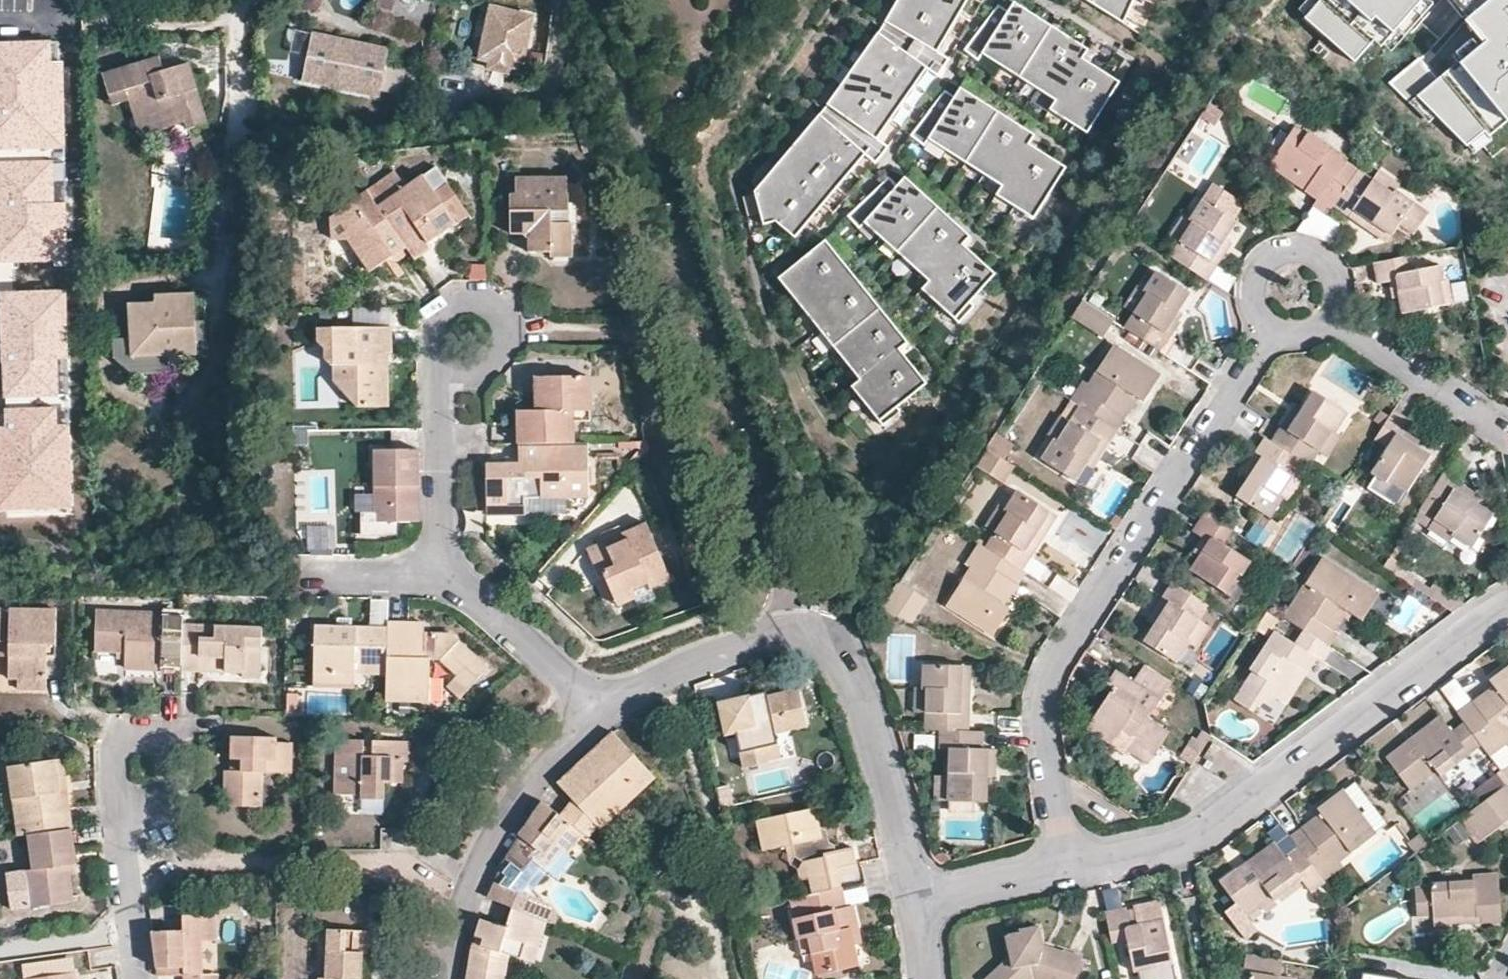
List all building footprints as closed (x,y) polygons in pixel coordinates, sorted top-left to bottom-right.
[(521,62),(530,8),(491,0),(481,55),(491,57),(511,60),(521,62)] [(885,22),(937,53),(956,21),(946,15),(954,3),(963,9),(968,0),(898,0),(885,22)] [(1124,24),(1134,0),(1086,0),(1124,24)] [(1311,18),(1366,65),(1404,29),(1416,38),(1448,0),(1329,0),(1311,18)] [(1505,48),(1476,70),(1471,64),(1448,83),(1431,61),(1398,85),(1439,125),(1450,117),(1484,155),(1507,137),(1507,0),(1467,0),(1505,48)] [(1082,46),(1058,30),(1052,40),(1039,31),(1045,22),(1014,2),(1008,12),(998,5),(965,50),(979,61),(983,54),(1056,101),(1050,110),(1087,134),(1114,91),(1107,87),(1113,78),(1089,63),(1077,55),(1082,46)] [(956,21),(963,9),(954,3),(946,15),(956,21)] [(937,53),(885,22),(881,29),(878,33),(928,68),(937,53)] [(1052,40),(1058,30),(1045,22),(1039,31),(1052,40)] [(312,30),(301,79),(378,95),(390,47),(312,30)] [(906,99),(928,68),(878,33),(827,105),(877,140),(898,110),(889,104),(897,92),(906,99)] [(0,44),(0,149),(69,150),(70,70),(55,69),(55,45),(0,44)] [(1089,63),(1095,54),(1082,46),(1077,55),(1089,63)] [(209,118),(189,60),(164,68),(159,54),(119,68),(125,86),(135,83),(150,130),(171,123),(188,118),(191,124),(209,118)] [(510,66),(511,60),(491,57),(490,63),(510,66)] [(125,86),(119,68),(107,72),(114,93),(126,89),(125,86)] [(1114,91),(1120,82),(1113,78),(1107,87),(1114,91)] [(135,83),(125,86),(142,133),(150,130),(135,83)] [(1035,148),(1022,140),(1029,130),(1005,115),(999,125),(986,117),(992,107),(960,87),(954,97),(945,91),(911,136),(924,147),(929,140),(1002,186),(996,195),(1034,219),(1060,177),(1054,173),(1059,164),(1035,148)] [(898,110),(906,99),(897,92),(889,104),(898,110)] [(1312,101),(1303,95),(1298,103),(1307,109),(1312,101)] [(877,140),(827,105),(824,109),(820,115),(866,154),(877,140)] [(999,125),(1005,115),(992,107),(986,117),(999,125)] [(842,182),(866,154),(820,115),(755,191),(766,233),(776,221),(795,238),(806,225),(797,218),(806,207),(815,215),(833,193),(825,186),(834,175),(842,182)] [(173,130),(176,137),(193,132),(191,124),(188,118),(171,123),(173,130)] [(1035,148),(1041,138),(1029,130),(1022,140),(1035,148)] [(1289,170),(1305,180),(1307,177),(1313,181),(1306,192),(1317,201),(1314,207),(1315,207),(1327,216),(1334,206),(1337,201),(1346,187),(1334,178),(1345,160),(1346,159),(1307,133),(1305,137),(1292,130),(1283,145),(1287,148),(1278,163),(1289,170)] [(1359,170),(1345,160),(1334,178),(1346,187),(1359,170)] [(1284,179),(1289,170),(1278,163),(1272,170),(1284,179)] [(0,164),(0,259),(72,260),(73,209),(59,209),(60,165),(0,164)] [(1060,177),(1066,168),(1059,164),(1054,173),(1060,177)] [(436,166),(423,175),(434,191),(447,182),(436,166)] [(1350,217),(1366,228),(1371,222),(1395,236),(1403,224),(1417,233),(1431,213),(1396,189),(1394,192),(1359,170),(1346,187),(1337,201),(1354,211),(1350,217)] [(393,171),(383,178),(394,194),(405,188),(393,171)] [(520,227),(524,224),(532,233),(529,237),(529,248),(549,247),(549,252),(571,251),(571,218),(567,217),(567,190),(564,190),(548,190),(548,174),(513,175),(514,189),(508,189),(507,227),(520,227)] [(548,174),(548,190),(564,190),(563,174),(548,174)] [(423,175),(405,188),(394,194),(383,178),(366,190),(404,245),(411,256),(430,245),(426,239),(415,225),(423,220),(433,233),(453,220),(449,215),(463,205),(447,182),(434,191),(423,175)] [(833,193),(842,182),(834,175),(825,186),(833,193)] [(937,220),(925,210),(933,202),(905,177),(897,185),(889,177),(848,216),(860,229),(866,224),(929,281),(922,289),(959,323),(975,306),(970,302),(989,282),(982,276),(990,268),(958,240),(966,231),(944,212),(937,220)] [(368,270),(404,245),(366,190),(329,215),(332,238),(345,237),(368,270)] [(1210,278),(1229,248),(1221,243),(1228,233),(1237,219),(1204,198),(1191,218),(1196,220),(1182,241),(1173,254),(1210,278)] [(1350,217),(1354,211),(1337,201),(1334,206),(1350,217)] [(944,212),(933,202),(925,210),(937,220),(944,212)] [(471,216),(463,205),(449,215),(453,220),(457,225),(471,216)] [(806,225),(815,215),(806,207),(797,218),(806,225)] [(1327,216),(1315,207),(1298,232),(1306,232),(1314,234),(1327,216)] [(1191,218),(1185,214),(1172,234),(1182,241),(1196,220),(1191,218)] [(1340,225),(1327,216),(1314,234),(1325,239),(1329,242),(1340,225)] [(426,239),(433,233),(423,220),(415,225),(426,239)] [(529,237),(532,233),(524,224),(520,227),(529,237)] [(969,250),(977,241),(966,231),(958,240),(969,250)] [(1221,243),(1229,248),(1236,238),(1228,233),(1221,243)] [(877,321),(867,309),(876,302),(858,281),(850,288),(841,277),(849,270),(826,240),(779,278),(860,380),(852,387),(883,426),(901,411),(898,408),(919,391),(914,384),(922,377),(895,344),(903,337),(885,315),(877,321)] [(1391,280),(1398,279),(1401,295),(1405,310),(1446,303),(1442,281),(1444,281),(1441,264),(1408,270),(1405,255),(1374,261),(1379,282),(1391,280)] [(989,282),(996,274),(990,268),(982,276),(989,282)] [(1163,350),(1183,318),(1176,313),(1181,306),(1191,290),(1158,268),(1145,288),(1149,290),(1135,310),(1126,325),(1163,350)] [(858,281),(849,270),(841,277),(850,288),(858,281)] [(1398,279),(1391,280),(1394,296),(1401,295),(1398,279)] [(1444,281),(1442,281),(1446,303),(1454,302),(1451,280),(1444,281)] [(1145,288),(1136,283),(1123,303),(1135,310),(1149,290),(1145,288)] [(68,290),(3,292),(6,411),(0,411),(0,510),(8,509),(8,515),(73,514),(68,290)] [(198,350),(194,291),(154,293),(155,301),(130,303),(132,336),(133,355),(178,351),(198,350)] [(1116,318),(1084,298),(1073,315),(1105,336),(1116,318)] [(885,315),(876,302),(867,309),(877,321),(885,315)] [(1188,310),(1181,306),(1176,313),(1183,318),(1188,310)] [(323,359),(333,365),(334,407),(378,407),(388,398),(387,371),(378,365),(377,354),(388,354),(390,353),(390,328),(317,329),(316,341),(323,347),(323,359)] [(133,355),(132,336),(114,338),(115,355),(133,355)] [(1103,359),(1107,361),(1113,352),(1109,350),(1103,359)] [(178,351),(133,355),(134,372),(152,371),(179,360),(178,351)] [(1084,405),(1118,427),(1136,400),(1132,397),(1135,392),(1139,395),(1144,398),(1151,387),(1148,385),(1152,377),(1113,352),(1107,361),(1103,359),(1089,380),(1096,385),(1084,405)] [(378,365),(387,371),(388,354),(377,354),(378,365)] [(571,376),(541,376),(541,409),(534,409),(517,410),(516,442),(518,442),(523,442),(571,441),(572,420),(571,376)] [(588,376),(571,376),(572,420),(589,421),(588,376)] [(1089,380),(1083,377),(1071,397),(1081,404),(1084,405),(1096,385),(1089,380)] [(1148,385),(1151,387),(1156,379),(1152,377),(1148,385)] [(1314,391),(1305,406),(1299,415),(1291,411),(1282,424),(1287,427),(1277,443),(1302,460),(1309,463),(1319,448),(1331,429),(1335,432),(1348,411),(1314,391)] [(1305,406),(1297,401),(1291,411),(1299,415),(1305,406)] [(1081,404),(1072,420),(1058,440),(1055,437),(1043,457),(1075,478),(1086,462),(1091,454),(1098,458),(1118,427),(1084,405),(1081,404)] [(1375,439),(1388,446),(1371,472),(1384,480),(1387,476),(1408,490),(1432,453),(1417,443),(1403,434),(1407,427),(1413,418),(1396,407),(1384,426),(1375,439)] [(1390,416),(1380,410),(1374,420),(1384,426),(1390,416)] [(1072,420),(1061,412),(1048,432),(1055,437),(1058,440),(1072,420)] [(1287,427),(1282,424),(1273,440),(1277,443),(1287,427)] [(1407,427),(1403,434),(1417,443),(1421,437),(1407,427)] [(1319,448),(1329,455),(1341,436),(1335,432),(1331,429),(1319,448)] [(1256,451),(1245,468),(1251,472),(1246,480),(1236,494),(1270,516),(1282,497),(1279,495),(1292,475),(1302,460),(1277,443),(1273,440),(1266,436),(1265,438),(1269,441),(1260,453),(1256,451)] [(1256,451),(1260,453),(1269,441),(1265,438),(1256,451)] [(571,441),(523,442),(518,442),(518,460),(485,461),(486,515),(525,514),(525,497),(566,496),(588,496),(588,442),(571,441)] [(1017,465),(989,447),(978,464),(1006,482),(1017,465)] [(374,450),(374,489),(374,522),(389,522),(418,523),(419,514),(418,450),(374,450)] [(1098,458),(1091,454),(1086,462),(1092,466),(1098,458)] [(1251,472),(1245,468),(1240,476),(1246,480),(1251,472)] [(1444,471),(1441,476),(1456,486),(1459,481),(1444,471)] [(1301,480),(1292,475),(1279,495),(1282,497),(1288,500),(1301,480)] [(1384,480),(1383,484),(1403,497),(1408,490),(1387,476),(1384,480)] [(1494,514),(1478,503),(1469,498),(1474,490),(1459,481),(1456,486),(1441,476),(1420,509),(1435,520),(1454,532),(1452,536),(1472,548),(1494,514)] [(1008,507),(1011,509),(998,529),(987,546),(992,548),(1018,566),(1028,551),(1032,554),(1044,537),(1040,534),(1045,527),(1045,526),(1055,511),(1020,488),(1008,507)] [(1474,490),(1469,498),(1478,503),(1482,496),(1474,490)] [(566,496),(525,497),(525,514),(544,514),(545,501),(566,500),(566,496)] [(1008,507),(999,503),(987,522),(998,529),(1011,509),(1008,507)] [(1427,530),(1435,520),(1420,509),(1406,530),(1411,533),(1422,540),(1427,530)] [(1243,574),(1251,561),(1224,542),(1232,528),(1207,511),(1194,531),(1205,539),(1211,542),(1201,556),(1192,572),(1226,593),(1240,572),(1243,574)] [(466,512),(466,532),(483,533),(483,512),(466,512)] [(1435,520),(1427,530),(1447,543),(1452,536),(1454,532),(1435,520)] [(627,532),(630,540),(609,548),(606,540),(586,548),(607,600),(613,597),(627,592),(648,583),(649,587),(670,579),(646,524),(627,532)] [(1048,529),(1045,527),(1040,534),(1044,537),(1048,529)] [(630,540),(627,532),(606,540),(609,548),(630,540)] [(1211,542),(1205,539),(1196,553),(1201,556),(1211,542)] [(970,563),(979,568),(992,548),(987,546),(980,541),(967,561),(970,563)] [(992,548),(979,568),(970,563),(951,592),(955,594),(948,603),(990,631),(997,620),(1001,621),(1011,605),(1006,601),(1026,571),(1023,569),(1018,566),(992,548)] [(1032,554),(1028,551),(1018,566),(1023,569),(1032,554)] [(1340,630),(1337,628),(1350,609),(1365,617),(1380,591),(1324,555),(1285,616),(1303,629),(1330,645),(1340,630)] [(1401,562),(1390,555),(1384,565),(1396,573),(1402,563),(1401,562)] [(1243,574),(1240,572),(1226,593),(1232,597),(1247,576),(1243,574)] [(936,594),(904,574),(887,601),(883,607),(918,622),(936,594)] [(1072,600),(1079,585),(1056,575),(1049,590),(1072,600)] [(1163,594),(1169,597),(1177,583),(1172,580),(1163,594)] [(1190,639),(1186,637),(1200,616),(1208,603),(1178,583),(1177,583),(1169,597),(1163,594),(1153,609),(1159,612),(1153,621),(1143,635),(1177,658),(1190,639)] [(613,597),(616,606),(631,601),(627,592),(613,597)] [(945,601),(948,603),(955,594),(951,592),(945,601)] [(10,640),(10,653),(9,677),(18,677),(47,677),(48,656),(48,644),(55,644),(56,610),(0,609),(0,640),(10,640)] [(1159,612),(1153,609),(1147,617),(1153,621),(1159,612)] [(96,611),(95,651),(126,652),(125,669),(161,669),(162,654),(181,654),(183,623),(183,613),(96,611)] [(1190,639),(1197,644),(1211,624),(1200,616),(1186,637),(1190,639)] [(386,695),(427,695),(428,654),(440,654),(461,669),(459,672),(474,683),(491,659),(451,631),(423,630),(423,620),(407,619),(406,635),(388,634),(387,660),(386,695)] [(406,635),(407,619),(388,620),(388,624),(388,634),(406,635)] [(1001,621),(997,620),(990,631),(993,632),(1001,621)] [(200,669),(200,656),(224,655),(224,670),(242,670),(242,674),(260,674),(261,625),(183,623),(181,654),(182,669),(200,669)] [(314,670),(354,671),(354,659),(387,660),(388,634),(388,624),(315,623),(314,670)] [(1265,689),(1280,698),(1303,664),(1310,669),(1317,657),(1323,661),(1332,647),(1330,645),(1303,629),(1295,643),(1276,631),(1251,668),(1253,669),(1244,683),(1261,694),(1265,689)] [(10,653),(10,640),(0,640),(0,653),(10,653)] [(224,670),(224,655),(200,656),(200,669),(224,670)] [(971,712),(971,692),(962,693),(964,665),(924,663),(923,689),(927,689),(927,712),(926,727),(941,728),(965,729),(965,712),(971,712)] [(1173,681),(1146,663),(1134,679),(1119,669),(1108,684),(1114,688),(1094,719),(1121,736),(1125,728),(1138,737),(1129,750),(1151,764),(1171,732),(1150,718),(1173,681)] [(1310,669),(1303,664),(1280,698),(1287,703),(1310,669)] [(972,666),(964,665),(962,693),(971,692),(972,666)] [(1499,689),(1493,694),(1489,689),(1458,712),(1466,722),(1482,745),(1507,726),(1507,666),(1491,678),(1496,685),(1499,689)] [(314,670),(313,683),(353,684),(354,671),(314,670)] [(459,672),(453,679),(468,691),(474,683),(459,672)] [(18,677),(18,688),(47,689),(47,677),(18,677)] [(1252,709),(1261,694),(1244,683),(1235,698),(1252,709)] [(723,729),(735,727),(742,761),(776,755),(772,729),(769,715),(801,708),(796,685),(763,692),(765,700),(750,703),(747,692),(717,698),(723,729)] [(1489,689),(1493,694),(1499,689),(1496,685),(1489,689)] [(299,703),(300,688),(289,687),(288,703),(299,703)] [(763,692),(762,689),(747,692),(750,703),(765,700),(763,692)] [(804,722),(801,708),(769,715),(772,729),(804,722)] [(1413,763),(1425,754),(1419,746),(1448,724),(1441,715),(1401,746),(1413,763)] [(1094,719),(1088,728),(1115,745),(1121,736),(1094,719)] [(1454,731),(1448,724),(1419,746),(1425,754),(1413,763),(1401,746),(1387,755),(1411,789),(1436,771),(1440,777),(1482,745),(1466,722),(1454,731)] [(1490,754),(1507,741),(1507,726),(1482,745),(1490,754)] [(941,746),(950,746),(949,774),(949,798),(951,798),(975,798),(988,798),(989,775),(988,766),(996,765),(997,747),(985,747),(985,729),(971,730),(965,729),(941,728),(941,746)] [(1211,735),(1202,729),(1196,738),(1193,735),(1186,745),(1200,753),(1205,745),(1211,735)] [(596,824),(601,828),(654,774),(610,730),(587,749),(565,771),(573,780),(564,789),(572,797),(559,811),(585,832),(588,834),(596,824)] [(239,801),(260,802),(260,769),(291,770),(291,740),(274,739),(274,734),(230,734),(229,765),(223,765),(224,787),(239,787),(239,801)] [(372,752),(362,752),(362,744),(362,736),(336,735),(334,791),(362,791),(362,794),(385,794),(385,778),(392,778),(392,752),(404,752),(409,752),(410,737),(372,736),(372,744),(372,752)] [(1222,747),(1213,742),(1204,757),(1213,762),(1222,747)] [(362,744),(362,752),(372,752),(372,744),(362,744)] [(404,752),(392,752),(392,778),(403,778),(404,752)] [(63,753),(55,754),(59,787),(67,786),(63,753)] [(14,795),(24,793),(28,831),(73,825),(67,786),(59,787),(55,754),(9,761),(14,795)] [(996,765),(988,766),(989,775),(996,775),(996,765)] [(573,780),(565,771),(555,781),(564,789),(573,780)] [(1507,784),(1507,780),(1502,772),(1478,790),(1478,791),(1486,801),(1506,786),(1507,784)] [(949,798),(949,774),(936,773),(935,797),(949,798)] [(1506,786),(1486,801),(1467,815),(1466,816),(1484,840),(1507,822),(1507,788),(1506,786)] [(224,787),(223,802),(239,801),(239,787),(224,787)] [(1315,806),(1320,813),(1291,835),(1298,846),(1315,867),(1332,854),(1337,860),(1374,833),(1340,788),(1315,806)] [(24,793),(14,795),(18,832),(28,831),(24,793)] [(542,797),(526,818),(519,831),(507,853),(527,869),(538,858),(548,866),(548,865),(565,845),(570,850),(585,832),(559,811),(542,797)] [(974,807),(975,798),(951,798),(951,807),(974,807)] [(769,845),(786,842),(793,842),(795,852),(807,858),(814,889),(841,883),(837,864),(857,860),(853,842),(836,845),(836,841),(833,838),(828,834),(826,825),(818,822),(815,805),(763,815),(769,845)] [(763,815),(755,817),(763,847),(769,845),(763,815)] [(1479,843),(1484,840),(1466,816),(1462,820),(1479,843)] [(29,906),(74,900),(69,861),(78,860),(73,825),(28,831),(32,867),(25,868),(29,906)] [(1420,835),(1411,842),(1419,852),(1427,844),(1420,835)] [(791,862),(800,868),(805,891),(814,889),(807,858),(795,852),(793,842),(786,842),(791,862)] [(1244,861),(1250,869),(1266,857),(1273,865),(1282,857),(1270,842),(1244,861)] [(575,853),(570,850),(565,845),(548,865),(559,873),(575,853)] [(1250,869),(1255,875),(1243,883),(1233,869),(1217,881),(1244,918),(1259,907),(1260,909),(1299,879),(1308,891),(1324,881),(1322,877),(1315,867),(1298,846),(1282,857),(1273,865),(1266,857),(1250,869)] [(504,858),(530,879),(534,882),(544,879),(549,872),(548,866),(538,858),(527,869),(507,853),(504,858)] [(1337,860),(1332,854),(1315,867),(1322,877),(1339,864),(1337,860)] [(521,890),(530,879),(504,858),(494,877),(521,890)] [(78,860),(69,861),(74,900),(82,899),(78,860)] [(1503,920),(1500,871),(1471,872),(1471,878),(1431,881),(1431,888),(1415,889),(1416,914),(1434,913),(1448,913),(1453,915),(1482,914),(1483,921),(1503,920)] [(494,877),(487,893),(511,902),(521,890),(494,877)] [(793,913),(797,933),(807,931),(810,949),(815,970),(857,962),(853,942),(849,926),(857,924),(852,901),(845,903),(841,883),(814,889),(805,891),(800,892),(804,912),(798,913),(793,913)] [(553,902),(521,890),(511,902),(545,916),(547,917),(553,902)] [(800,892),(794,893),(798,913),(804,912),(800,892)] [(498,947),(509,950),(520,953),(525,938),(538,941),(545,916),(511,902),(506,920),(480,914),(475,930),(483,933),(480,945),(472,943),(467,968),(465,978),(495,978),(498,947)] [(1111,941),(1129,938),(1135,968),(1149,965),(1149,962),(1170,957),(1161,918),(1148,920),(1131,924),(1130,917),(1129,916),(1127,906),(1105,910),(1111,941)] [(176,953),(186,953),(185,968),(185,978),(219,978),(219,974),(203,975),(202,967),(202,935),(218,935),(217,909),(182,910),(182,924),(152,925),(156,960),(175,959),(176,953)] [(1434,913),(1435,923),(1483,921),(1482,914),(1453,915),(1448,913),(1434,913)] [(1148,920),(1146,914),(1130,917),(1131,924),(1148,920)] [(362,975),(363,949),(368,949),(369,925),(328,924),(326,975),(321,975),(321,978),(367,978),(367,976),(362,975)] [(857,924),(849,926),(853,942),(860,940),(857,924)] [(1009,934),(1014,959),(1008,958),(986,978),(1029,978),(1037,972),(1055,978),(1077,978),(1087,951),(1069,944),(1067,951),(1045,943),(1041,924),(1022,928),(1022,931),(1009,934)] [(472,943),(480,945),(483,933),(475,930),(472,943)] [(807,931),(797,933),(801,950),(810,949),(807,931)] [(538,941),(525,938),(520,953),(533,956),(538,941)] [(509,950),(498,947),(495,978),(505,978),(509,950)] [(156,960),(158,969),(185,968),(186,953),(176,953),(175,959),(156,960)] [(1282,978),(1284,961),(1247,954),(1243,972),(1251,974),(1250,978),(1290,978),(1282,978)] [(1172,965),(1170,957),(1149,962),(1149,965),(1150,969),(1172,965)] [(219,974),(218,966),(202,967),(203,975),(219,974)] [(74,969),(23,975),(23,978),(76,978),(74,969)]
